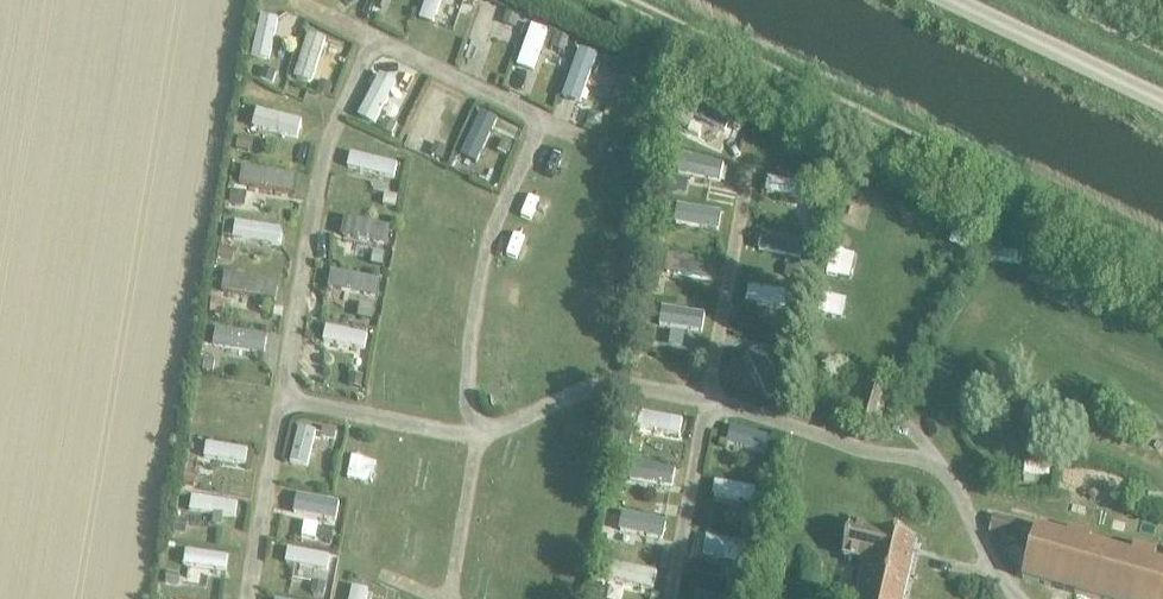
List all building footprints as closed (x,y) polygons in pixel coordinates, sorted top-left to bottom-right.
[(419,21),(433,26),(443,0),(427,0),(419,21)] [(268,64),(278,21),(260,17),(250,60),(268,64)] [(548,32),(532,26),(517,68),(532,74),(548,32)] [(568,40),(556,35),(551,51),(563,55),(568,40)] [(311,86),(325,41),(307,36),(294,81),(311,86)] [(597,58),(581,52),(564,100),(580,106),(597,58)] [(624,66),(610,62),(606,74),(620,79),(624,66)] [(271,86),(276,73),(263,69),(259,81),(271,86)] [(396,86),(379,77),(356,119),(374,128),(396,86)] [(332,86),(321,83),(317,94),(329,97),(332,86)] [(738,107),(695,87),(682,114),(725,134),(738,107)] [(411,156),(435,102),(420,96),(397,150),(411,156)] [(297,140),(301,123),(256,112),(252,130),(297,140)] [(497,122),(481,115),(460,158),(477,165),(497,122)] [(392,137),(397,126),(386,120),(380,131),(392,137)] [(685,124),(673,146),(702,160),(713,138),(685,124)] [(251,155),(254,141),(239,138),(236,151),(251,155)] [(507,157),(513,145),(503,140),(497,153),(507,157)] [(441,161),(446,150),(434,145),(429,156),(441,161)] [(394,181),(397,166),(350,155),(346,170),(394,181)] [(720,183),(724,166),(677,156),(673,174),(720,183)] [(294,195),(296,177),(241,169),(239,187),(294,195)] [(813,188),(768,178),(765,194),(810,204),(813,188)] [(245,208),(247,194),(232,192),(230,206),(245,208)] [(395,210),(397,197),(384,195),(382,208),(395,210)] [(503,224),(515,228),(522,208),(510,204),(503,224)] [(718,233),(721,214),(673,208),(671,226),(718,233)] [(386,248),(390,230),(345,221),(341,239),(386,248)] [(280,248),(283,231),(235,223),(232,241),(280,248)] [(806,242),(762,234),(758,252),(802,261),(806,242)] [(231,263),(234,248),(220,246),(218,261),(231,263)] [(382,267),(383,256),(373,255),(372,266),(382,267)] [(716,285),(719,266),(667,258),(664,277),(716,285)] [(987,276),(1007,273),(1004,259),(984,263),(987,276)] [(840,288),(840,260),(817,260),(817,288),(840,288)] [(376,301),(380,283),(331,273),(327,291),(376,301)] [(276,302),(278,284),(224,276),(221,294),(276,302)] [(789,312),(792,295),(750,288),(747,305),(789,312)] [(221,317),(224,304),(211,302),(209,315),(221,317)] [(371,322),(373,309),(360,307),(358,320),(371,322)] [(702,316),(657,309),(654,326),(700,333),(702,316)] [(365,352),(367,337),(326,329),(323,344),(365,352)] [(264,356),(266,339),(214,331),(212,349),(264,356)] [(784,395),(760,348),(747,355),(771,402),(784,395)] [(213,375),(214,360),(204,359),(202,374),(213,375)] [(362,390),(364,378),(350,376),(348,388),(362,390)] [(878,431),(890,392),(849,380),(837,419),(878,431)] [(678,438),(681,423),(641,415),(638,431),(678,438)] [(771,440),(733,428),(727,445),(766,457),(771,440)] [(338,433),(324,429),(321,439),(336,443),(338,433)] [(307,470),(316,434),(299,430),(291,466),(307,470)] [(245,466),(247,452),(207,446),(204,461),(245,466)] [(339,447),(335,492),(354,493),(358,449),(339,447)] [(671,490),(674,472),(634,464),(630,481),(671,490)] [(196,489),(198,476),(186,474),(184,487),(196,489)] [(758,491),(715,483),(712,500),(755,508),(758,491)] [(337,522),(340,504),(296,497),(294,515),(337,522)] [(235,521),(238,505),(192,499),(190,514),(235,521)] [(661,542),(664,524),(622,517),(619,535),(661,542)] [(1021,543),(1019,549),(1029,552),(1021,581),(1087,598),(1162,598),(1162,566),(1153,563),(1156,552),(1133,546),(1130,557),(1089,545),(1091,535),(1068,528),(1065,539),(1004,522),(992,519),(988,534),(1021,543)] [(184,536),(187,522),(176,520),(173,535),(184,536)] [(915,540),(849,525),(842,557),(864,561),(855,598),(902,598),(915,540)] [(333,543),(335,530),(322,529),(320,541),(333,543)] [(747,546),(708,539),(704,557),(743,565),(747,546)] [(326,572),(329,558),(287,551),(285,565),(326,572)] [(224,574),(226,559),(186,553),(183,568),(224,574)] [(649,594),(653,575),(609,566),(605,585),(649,594)] [(178,587),(181,575),(167,572),(165,584),(178,587)] [(324,598),(326,585),(312,583),(310,596),(324,598)] [(368,593),(352,590),(350,598),(366,598),(368,593)]
